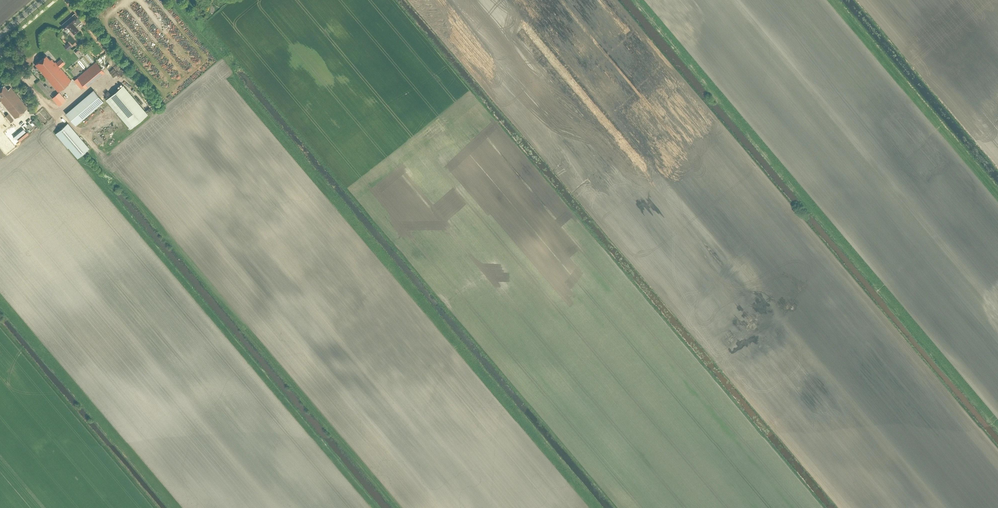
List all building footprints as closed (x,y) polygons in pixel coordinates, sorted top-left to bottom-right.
[(79,30),(75,26),(81,21),(78,17),(76,19),(73,15),(61,25),(65,29),(68,27),(74,34),(79,30)] [(51,58),(50,59),(46,55),(35,64),(58,91),(71,80),(55,61),(54,62),(51,58)] [(8,89),(4,84),(0,88),(0,95),(0,96),(0,98),(2,100),(1,101),(15,118),(28,107),(11,87),(8,89)] [(133,126),(147,114),(123,85),(109,97),(133,126)] [(93,89),(66,113),(76,124),(103,101),(93,89)] [(60,91),(53,97),(60,104),(67,98),(60,91)] [(14,120),(9,113),(6,116),(11,122),(14,120)] [(36,117),(32,121),(38,127),(42,124),(36,117)] [(68,123),(56,132),(78,158),(89,148),(68,123)]
